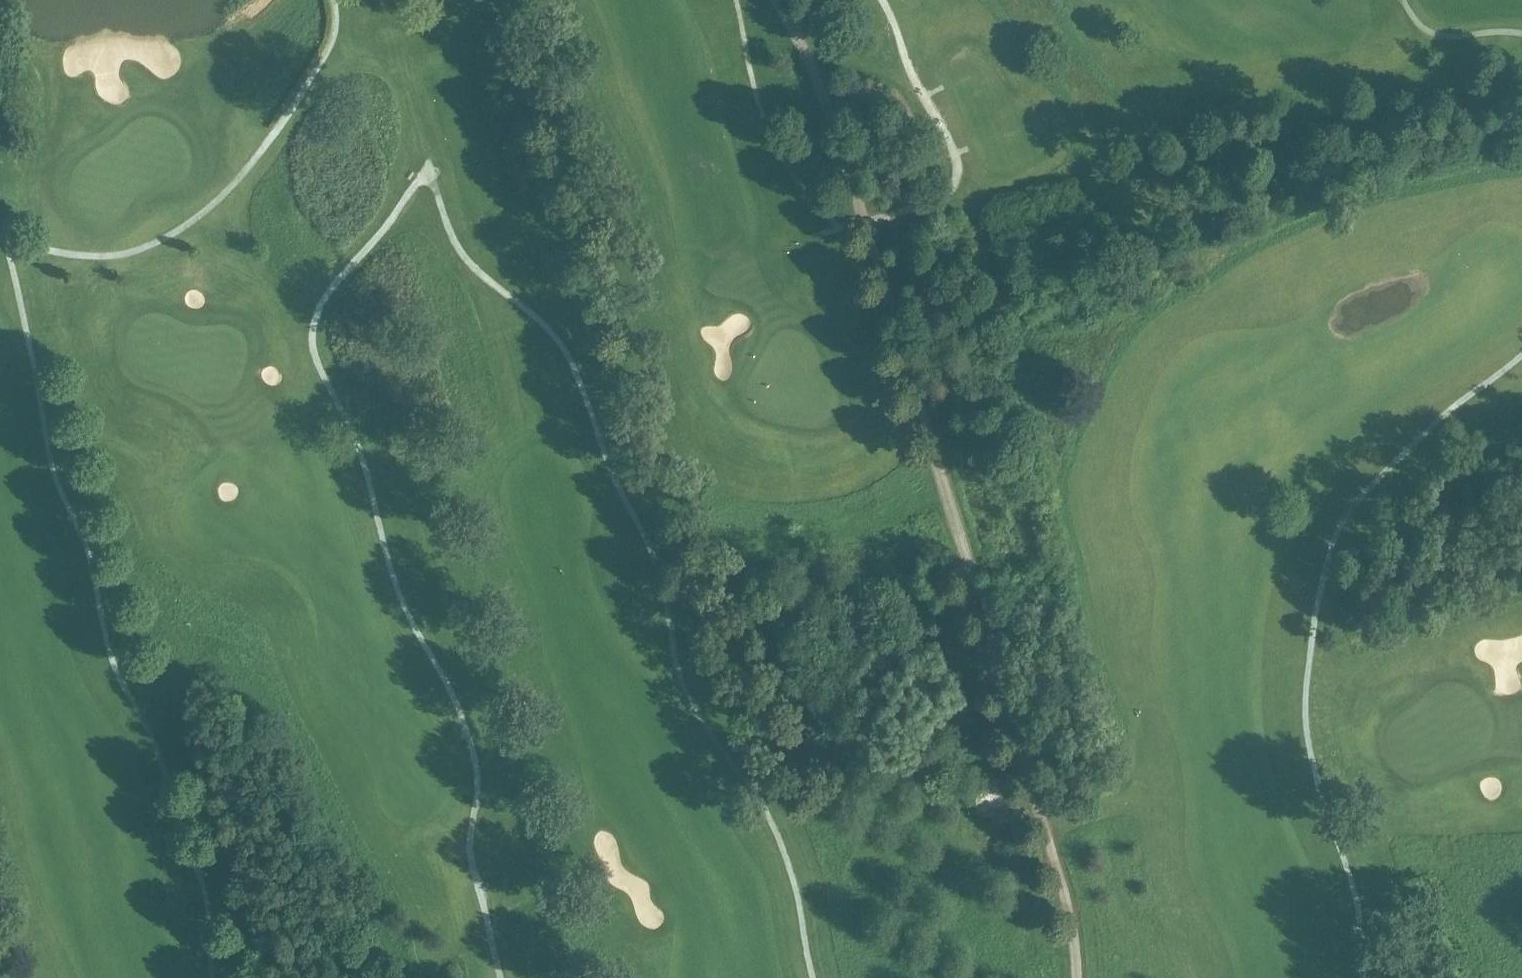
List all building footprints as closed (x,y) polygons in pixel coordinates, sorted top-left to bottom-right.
[(99,115),(96,101),(81,104),(83,118),(99,115)] [(191,304),(203,301),(201,287),(188,289),(191,304)] [(275,362),(263,370),(271,382),(283,374),(275,362)]
